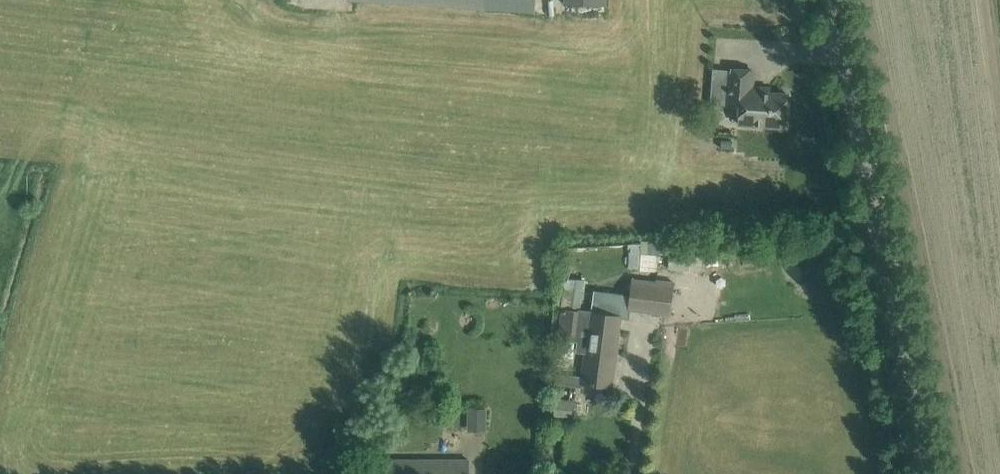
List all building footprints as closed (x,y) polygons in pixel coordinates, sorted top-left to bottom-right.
[(485,0),(365,0),(448,6),(484,8),(484,7),(485,0)] [(739,124),(763,125),(784,127),(786,94),(752,92),(754,71),(729,69),(727,99),(741,101),(739,124)] [(734,258),(733,246),(707,247),(707,259),(734,258)] [(593,293),(591,313),(583,383),(610,386),(619,308),(667,313),(671,280),(631,276),(629,297),(593,293)] [(559,334),(575,336),(579,292),(564,291),(559,334)] [(492,416),(476,414),(473,435),(489,437),(492,416)] [(385,459),(385,473),(470,473),(470,460),(385,459)]
